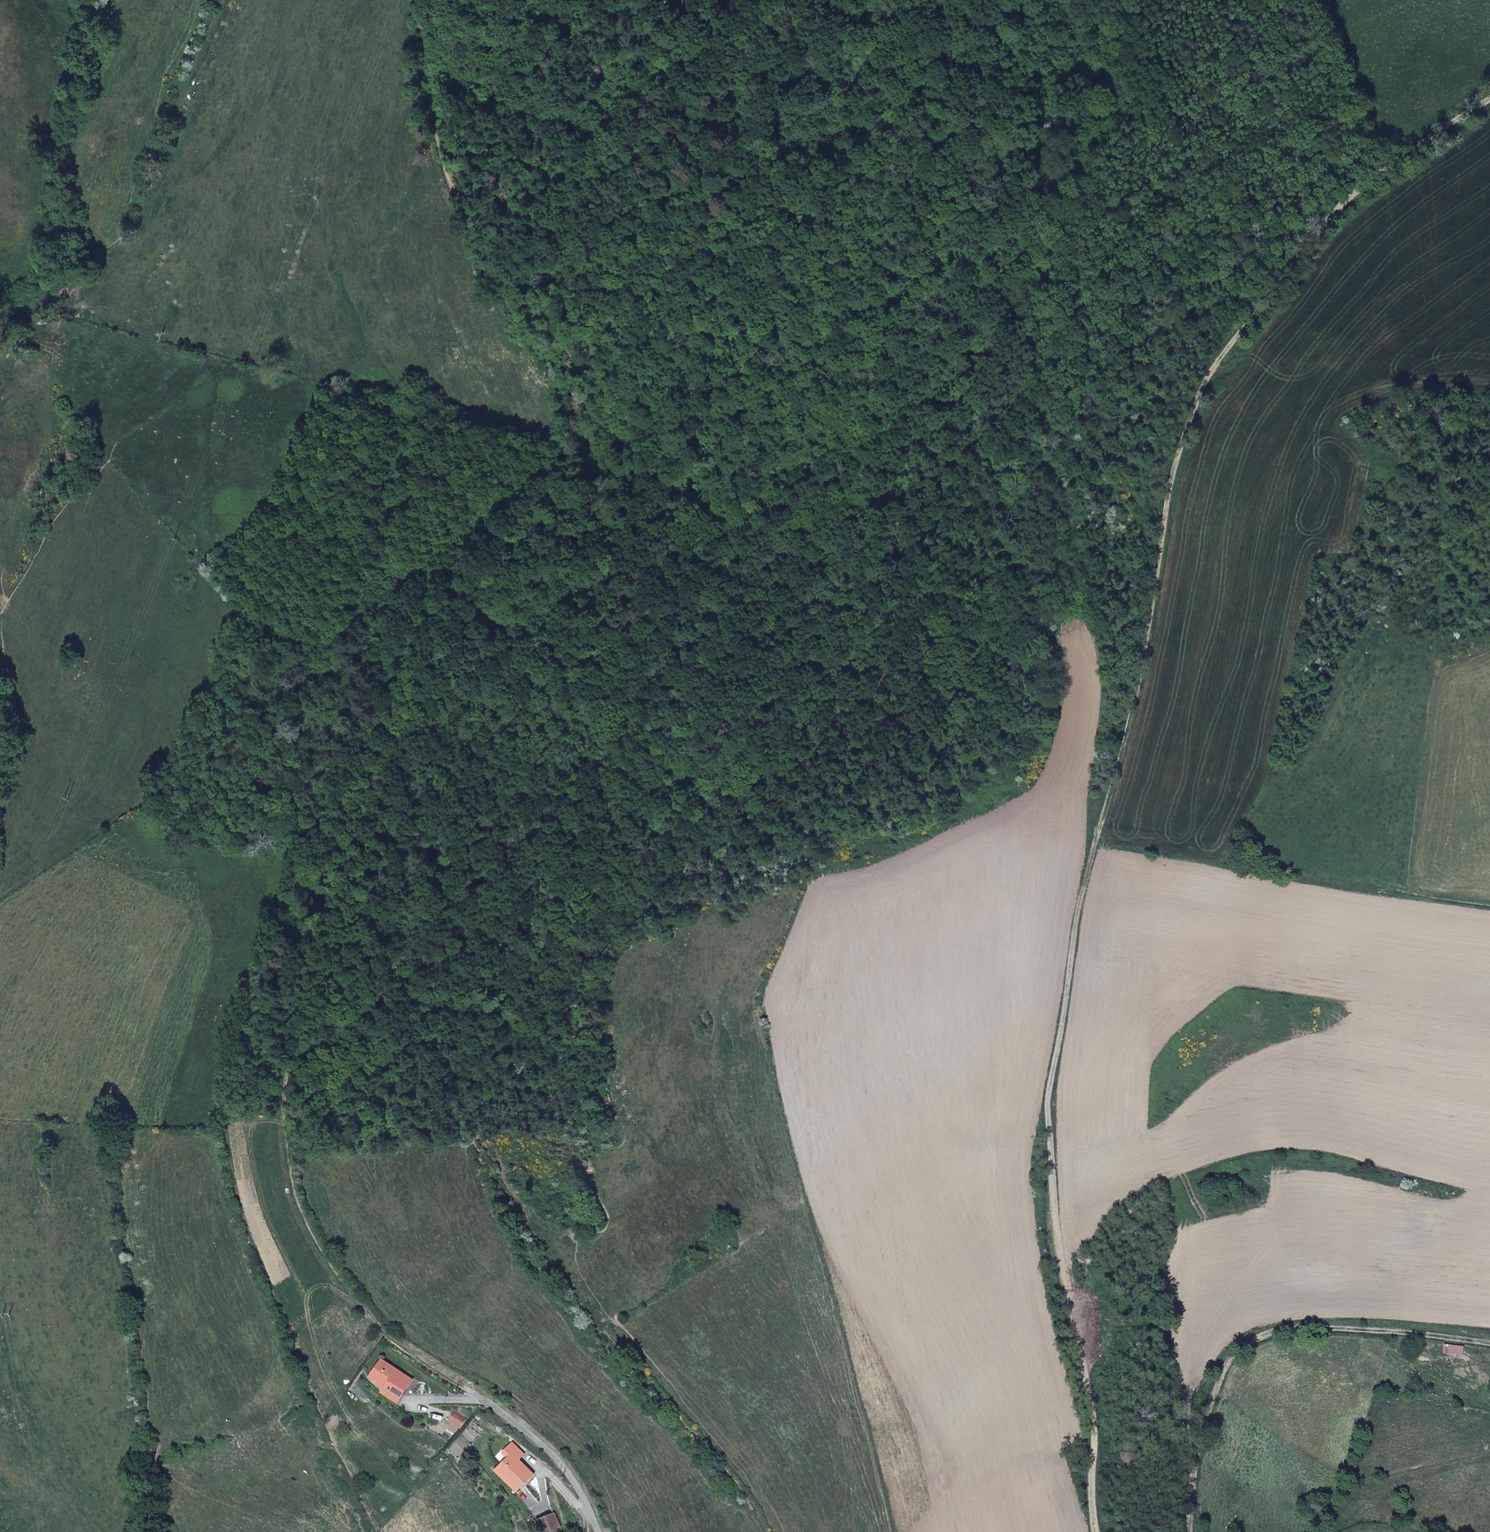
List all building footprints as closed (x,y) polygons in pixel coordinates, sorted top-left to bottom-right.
[(371,1389),(385,1399),(400,1380),(391,1374),(392,1372),(371,1358),(359,1376),(373,1386),(371,1389)] [(447,1411),(442,1419),(453,1427),(458,1420),(447,1411)] [(507,1494),(521,1477),(505,1462),(511,1456),(500,1445),(491,1455),(496,1459),(486,1470),(500,1482),(498,1485),(507,1494)] [(552,1528),(542,1515),(528,1526),(532,1531),(547,1531),(552,1528)]
